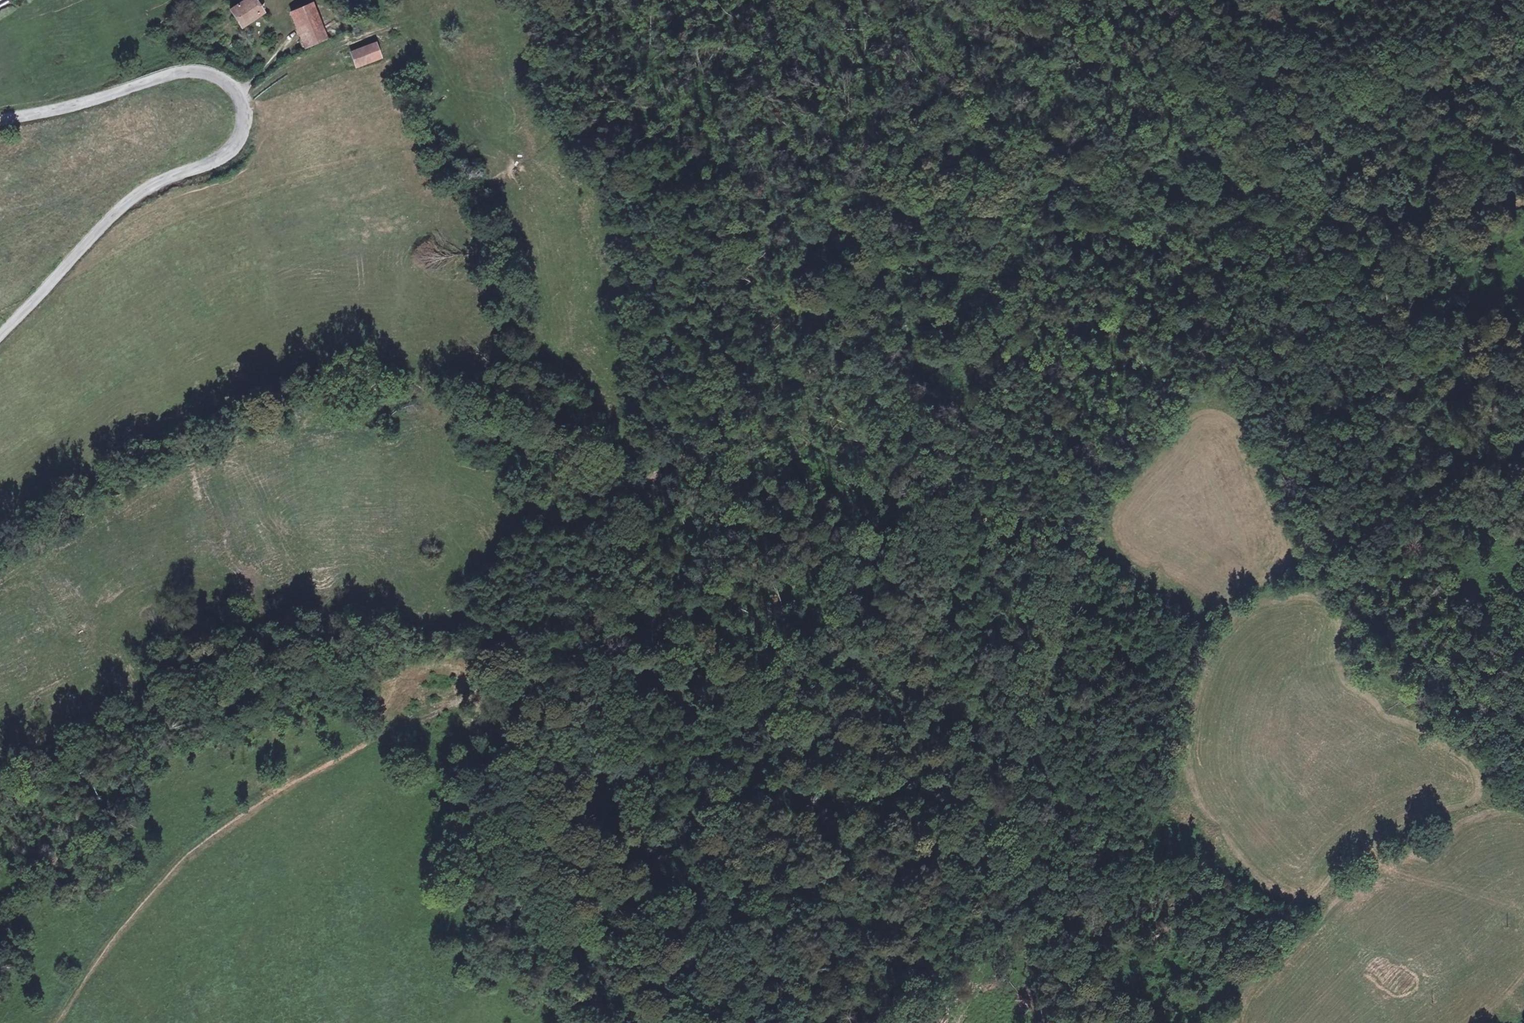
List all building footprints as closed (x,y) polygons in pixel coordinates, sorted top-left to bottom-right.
[(236,12),(243,22),(266,9),(261,0),(247,0),(234,8),(236,12)] [(300,23),(320,14),(314,0),(308,0),(293,7),(300,23)] [(320,14),(300,23),(310,42),(329,34),(320,14)] [(384,53),(378,37),(353,47),(359,63),(384,53)]
